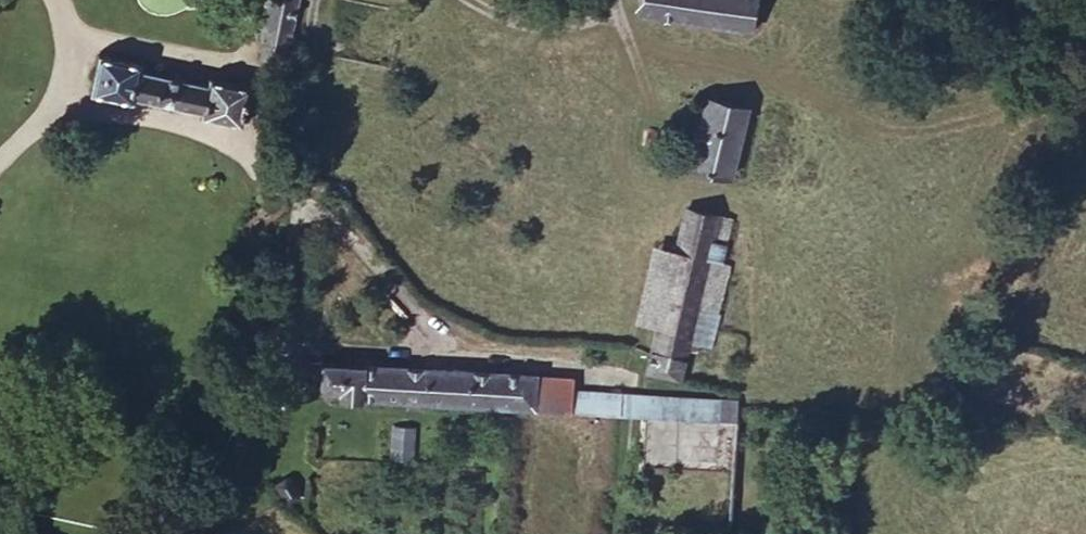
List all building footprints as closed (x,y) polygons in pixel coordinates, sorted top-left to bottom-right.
[(286,68),(285,62),(294,0),(270,0),(261,60),(266,62),(282,67),(286,68)] [(694,14),(643,6),(642,26),(775,44),(779,6),(763,5),(764,0),(695,0),(694,14)] [(695,0),(644,0),(643,6),(694,14),(695,0)] [(278,80),(282,67),(266,62),(262,74),(278,80)] [(142,81),(101,72),(90,116),(138,127),(140,121),(203,135),(202,139),(240,148),(250,103),(216,94),(212,103),(141,87),(142,81)] [(746,122),(711,111),(691,177),(726,189),(746,122)] [(635,379),(667,389),(673,368),(705,258),(714,261),(723,229),(681,217),(668,261),(647,333),(639,360),(635,379)] [(628,328),(647,333),(668,261),(649,255),(628,328)] [(705,258),(673,368),(690,371),(721,263),(714,261),(705,258)] [(717,433),(719,410),(323,376),(322,400),(347,402),(347,409),(717,433)] [(412,459),(414,425),(391,423),(389,458),(412,459)]
